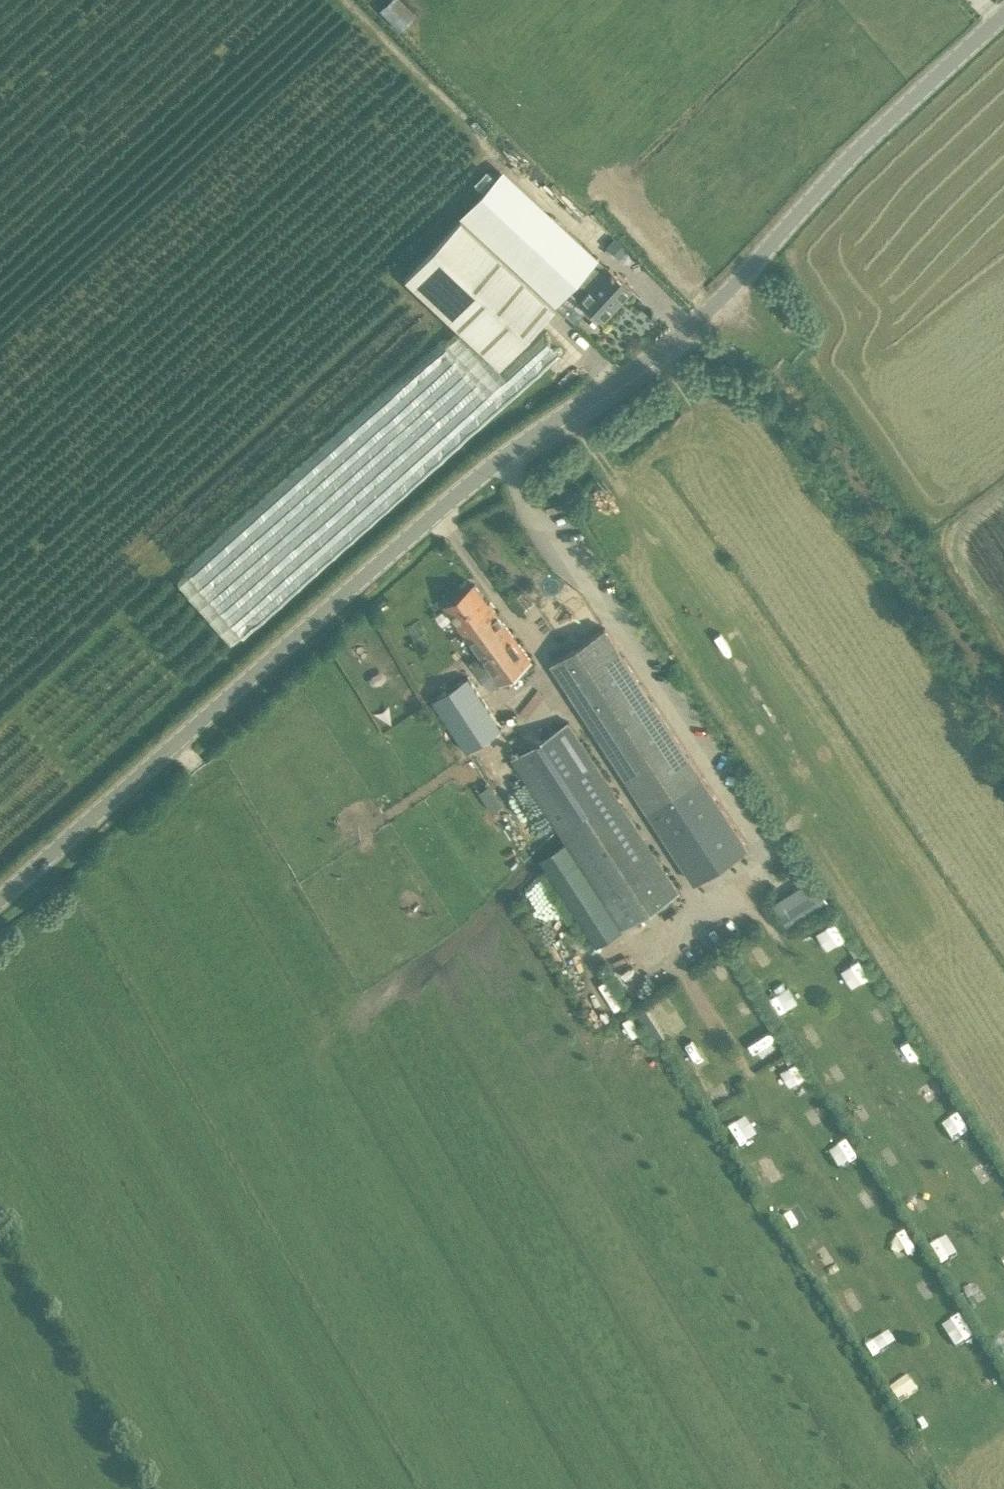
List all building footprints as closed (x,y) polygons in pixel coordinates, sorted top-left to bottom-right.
[(414,13),(401,0),(390,0),(380,10),(399,28),(414,13)] [(459,216),(403,276),(498,364),(537,323),(555,303),(574,321),(587,308),(601,321),(631,289),(604,265),(501,169),(482,189),(458,215),(459,216)] [(489,604),(474,584),(443,606),(457,625),(456,625),(499,684),(531,660),(490,603),(489,604)] [(521,594),(516,598),(524,609),(529,605),(521,594)] [(606,626),(550,662),(692,883),(748,847),(606,626)] [(466,676),(432,698),(466,751),(501,729),(466,676)] [(568,720),(511,757),(579,863),(553,880),(595,945),(679,891),(568,720)] [(827,949),(847,939),(837,920),(818,930),(827,949)] [(765,1035),(780,1045),(786,1035),(771,1026),(765,1035)] [(779,1071),(789,1088),(808,1076),(798,1060),(779,1071)] [(919,1089),(932,1103),(947,1091),(935,1076),(919,1089)] [(807,1110),(817,1124),(831,1115),(822,1100),(807,1110)] [(943,1122),(949,1140),(968,1134),(961,1115),(943,1122)] [(741,1146),(760,1135),(748,1116),(730,1126),(741,1146)] [(838,1167),(859,1157),(850,1140),(830,1150),(838,1167)] [(792,1227),(811,1216),(802,1201),(784,1212),(792,1227)] [(889,1241),(899,1258),(916,1249),(907,1231),(889,1241)] [(960,1311),(951,1317),(964,1337),(973,1332),(960,1311)]
